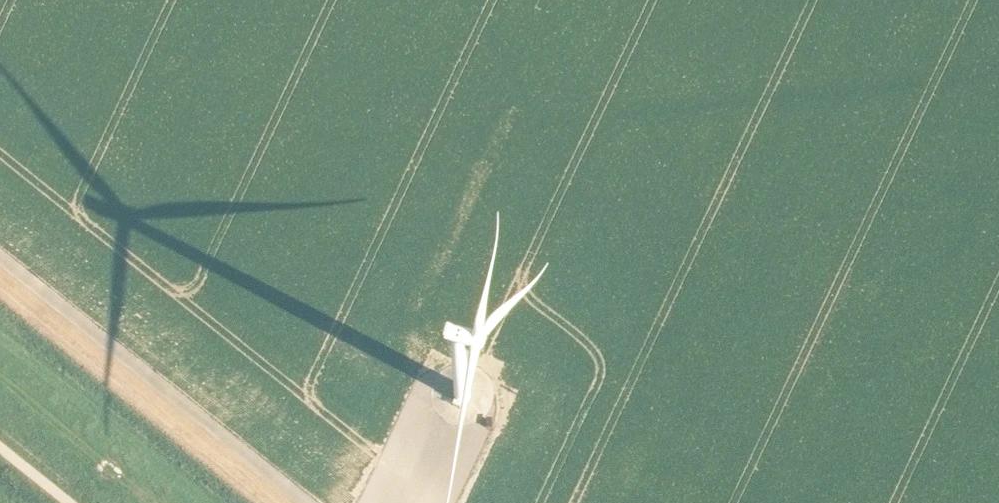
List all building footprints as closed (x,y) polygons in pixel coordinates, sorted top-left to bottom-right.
[(470,391),(469,389),(467,387),(465,386),(462,386),(460,387),(457,388),(456,390),(455,392),(454,394),(454,396),(455,398),(456,400),(458,402),(460,403),(462,403),(465,403),(467,402),(468,401),(470,399),(470,398),(471,395),(471,393),(470,391)] [(350,439),(341,448),(353,459),(362,450),(350,439)]
